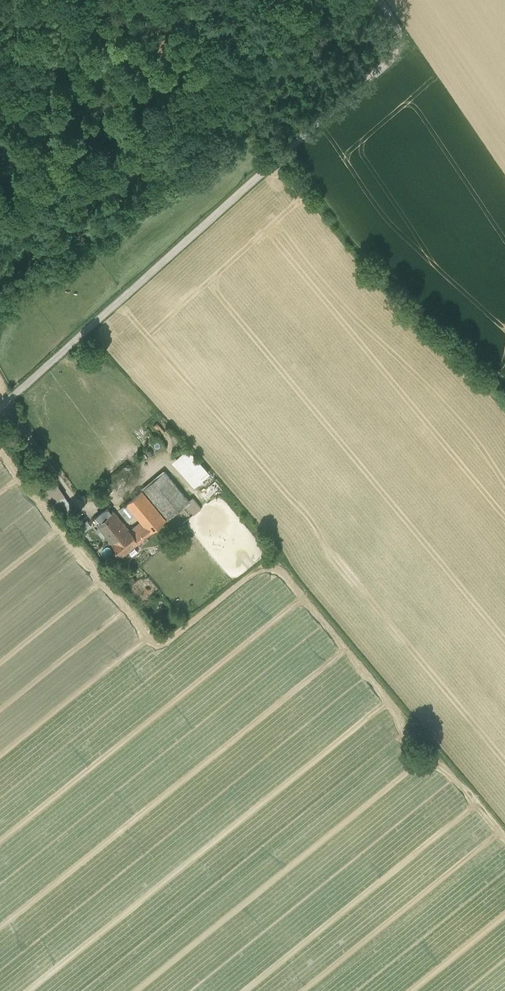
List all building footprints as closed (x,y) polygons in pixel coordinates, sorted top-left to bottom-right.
[(208,474),(187,450),(175,460),(197,484),(208,474)] [(165,472),(126,504),(145,527),(151,533),(189,501),(165,472)] [(57,482),(45,490),(59,512),(71,504),(57,482)] [(109,506),(93,520),(99,527),(96,529),(99,533),(101,531),(122,556),(151,533),(145,527),(138,533),(136,531),(133,534),(109,506)]
